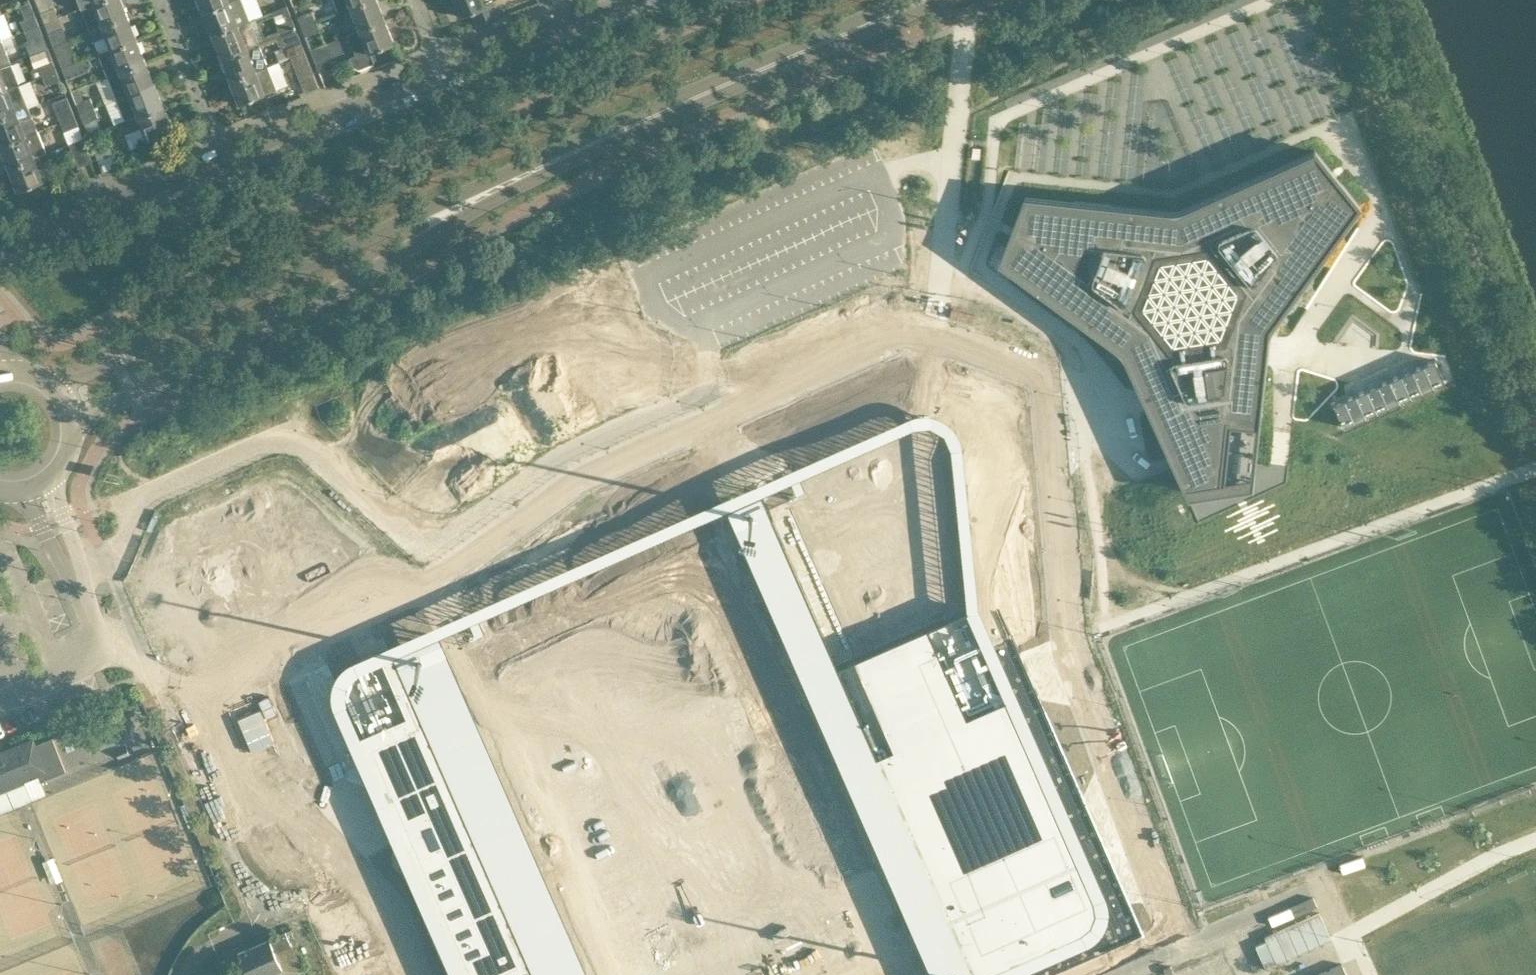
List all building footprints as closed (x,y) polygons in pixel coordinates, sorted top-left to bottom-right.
[(122,0),(100,0),(82,7),(91,30),(128,15),(122,0)] [(204,12),(234,0),(199,0),(204,12)] [(250,20),(242,0),(234,0),(204,12),(212,35),(250,20)] [(338,10),(350,6),(350,7),(367,0),(334,0),(338,10)] [(378,0),(367,0),(350,7),(359,29),(385,19),(378,0)] [(484,0),(454,0),(460,16),(471,12),(475,24),(498,15),(493,2),(486,5),(484,0)] [(296,28),(287,5),(272,11),(281,34),(282,34),(296,28)] [(59,16),(55,7),(41,12),(45,22),(59,16)] [(312,11),(298,16),(301,26),(315,20),(312,11)] [(35,15),(21,20),(24,30),(39,24),(35,15)] [(137,38),(128,15),(91,30),(95,41),(104,37),(109,49),(137,38)] [(48,32),(63,26),(59,16),(45,22),(48,32)] [(261,28),(256,17),(250,20),(212,35),(221,58),(259,43),(254,31),(261,28)] [(394,42),(385,19),(359,29),(348,34),(356,54),(350,56),(353,65),(359,68),(373,62),(369,52),(394,42)] [(319,30),(315,20),(301,26),(305,36),(319,30)] [(42,34),(39,24),(24,30),(28,40),(42,34)] [(305,51),(296,28),(282,34),(291,56),(305,51)] [(146,61),(137,38),(100,53),(109,76),(146,61)] [(11,62),(2,39),(0,40),(0,66),(11,62)] [(77,62),(73,52),(68,39),(54,45),(62,68),(77,62)] [(267,65),(259,43),(221,58),(230,80),(267,66),(267,65)] [(334,65),(330,56),(325,43),(311,49),(320,71),(334,65)] [(319,86),(305,51),(291,56),(304,91),(319,86)] [(66,78),(89,69),(91,63),(89,57),(77,62),(62,68),(66,78)] [(56,70),(53,60),(33,68),(31,70),(34,79),(42,76),(56,70)] [(155,84),(146,61),(109,76),(118,98),(155,84)] [(11,62),(0,66),(0,92),(20,84),(11,62)] [(276,88),(267,66),(230,80),(239,103),(276,88)] [(60,80),(56,70),(42,76),(46,85),(60,80)] [(20,84),(0,92),(0,119),(29,107),(20,84)] [(164,106),(155,84),(118,98),(127,121),(164,106)] [(74,116),(70,105),(67,97),(53,102),(60,121),(74,116)] [(91,98),(76,103),(80,113),(95,108),(91,98)] [(173,129),(164,106),(127,121),(131,131),(135,130),(141,145),(148,142),(147,139),(173,129)] [(29,107),(0,119),(0,145),(38,130),(29,107)] [(98,117),(95,108),(80,113),(84,123),(98,117)] [(78,125),(74,116),(60,121),(64,131),(78,125)] [(38,131),(38,130),(0,145),(9,168),(47,153),(44,147),(45,146),(39,131),(38,131)] [(92,160),(89,150),(84,137),(68,143),(77,166),(92,160)] [(113,152),(109,143),(109,142),(94,148),(98,158),(113,152)] [(1026,195),(1001,259),(1041,288),(1040,289),(1123,349),(1139,386),(1145,399),(1148,407),(1166,447),(1168,451),(1170,455),(1173,462),(1184,487),(1220,481),(1253,476),(1255,463),(1267,364),(1267,363),(1266,363),(1268,348),(1269,335),(1270,335),(1270,334),(1269,333),(1269,326),(1359,203),(1342,182),(1332,170),(1315,149),(1176,211),(1075,200),(1074,201),(1026,195)] [(44,180),(39,167),(51,163),(47,153),(9,168),(18,190),(44,180)] [(1064,378),(1036,384),(1044,421),(1072,415),(1064,378)] [(1109,469),(1053,494),(1063,517),(1119,493),(1109,469)] [(712,515),(914,974),(972,974),(837,667),(760,494),(712,515)] [(984,531),(967,534),(971,554),(988,551),(984,531)] [(838,666),(951,925),(973,974),(1048,974),(1076,962),(1096,954),(1144,933),(1130,903),(1084,796),(1041,699),(1020,652),(1013,635),(1010,636),(1001,640),(992,644),(985,647),(968,608),(967,609),(953,615),(879,647),(875,649),(856,657),(838,666)] [(392,655),(533,974),(590,974),(440,634),(392,655)] [(342,695),(343,699),(402,835),(464,974),(535,974),(504,903),(499,891),(416,703),(438,693),(428,668),(404,679),(393,654),(393,653),(381,659),(365,666),(357,669),(353,671),(350,674),(347,678),(345,681),(343,686),(342,690),(342,695)] [(136,725),(145,721),(138,702),(129,706),(136,725)] [(24,784),(23,781),(39,775),(41,780),(66,770),(60,756),(52,738),(36,744),(33,738),(0,752),(0,793),(24,784)] [(115,752),(117,758),(129,754),(126,747),(115,752)] [(247,974),(266,974),(294,964),(282,933),(237,950),(247,974)] [(1314,974),(1349,974),(1345,963),(1314,974)]
